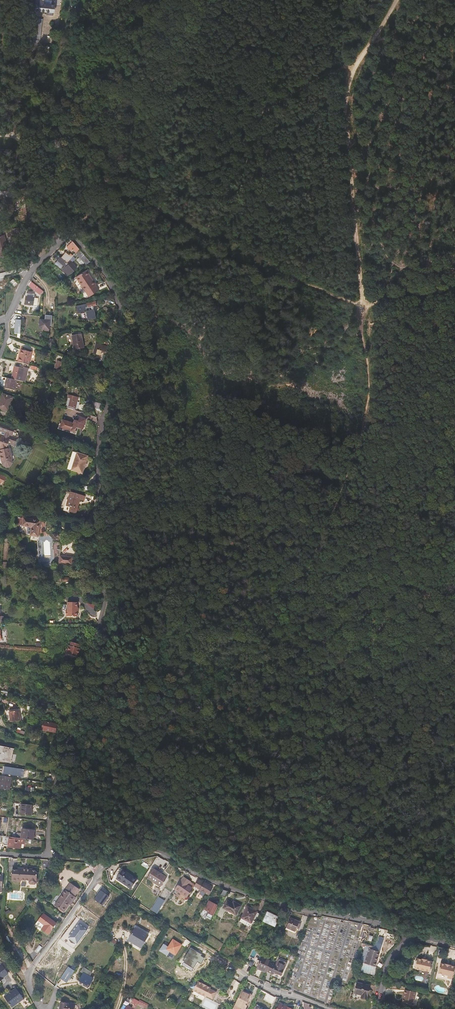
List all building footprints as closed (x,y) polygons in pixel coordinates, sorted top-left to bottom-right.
[(36,13),(54,14),(54,5),(43,5),(43,0),(37,0),(36,13)] [(19,227),(13,229),(13,228),(7,230),(8,236),(14,234),(14,232),(20,230),(19,227)] [(4,235),(0,236),(0,256),(4,255),(5,258),(10,256),(8,249),(9,248),(8,245),(7,246),(4,235)] [(79,249),(73,241),(72,242),(69,239),(66,242),(69,245),(68,246),(67,247),(71,252),(73,250),(76,253),(79,249)] [(91,262),(79,249),(76,253),(80,258),(86,265),(91,262)] [(73,256),(70,254),(67,257),(64,254),(62,258),(68,263),(73,257),(73,256)] [(78,267),(72,262),(75,259),(73,257),(68,263),(62,258),(59,261),(62,264),(64,266),(67,268),(65,271),(69,275),(72,272),(78,267)] [(76,277),(86,291),(89,297),(99,290),(95,285),(94,286),(92,283),(90,281),(93,279),(86,270),(76,277)] [(43,291),(31,281),(29,285),(38,293),(37,297),(39,297),(39,294),(44,292),(43,291)] [(34,298),(35,294),(31,294),(31,292),(28,292),(28,293),(27,293),(26,299),(25,304),(33,305),(36,305),(38,304),(38,298),(34,298)] [(80,305),(83,321),(96,319),(93,307),(97,306),(96,301),(80,305)] [(52,326),(52,316),(45,315),(45,320),(43,320),(41,319),(39,319),(39,324),(40,325),(40,327),(42,330),(45,330),(45,331),(49,331),(50,326),(52,326)] [(72,349),(74,349),(74,350),(84,348),(81,331),(71,333),(74,345),(72,346),(72,348),(72,349)] [(106,353),(107,347),(97,344),(96,354),(100,355),(101,352),(106,353)] [(17,354),(16,362),(29,365),(32,352),(19,350),(18,352),(18,355),(17,354)] [(111,363),(112,357),(103,355),(102,361),(111,363)] [(94,363),(88,361),(78,358),(77,362),(80,363),(80,365),(82,365),(82,364),(87,365),(87,367),(93,368),(93,366),(94,363)] [(17,380),(21,381),(26,382),(29,369),(24,367),(24,369),(15,367),(14,373),(12,379),(17,380)] [(14,391),(17,380),(11,379),(2,377),(1,379),(1,381),(6,382),(4,388),(14,391)] [(0,401),(0,411),(8,413),(13,397),(2,394),(0,400),(0,401)] [(77,402),(78,398),(68,395),(67,397),(68,398),(66,405),(67,406),(67,407),(77,411),(79,402),(77,402)] [(93,397),(92,401),(92,402),(97,410),(101,412),(104,400),(93,397)] [(77,431),(78,428),(83,430),(86,419),(80,418),(79,419),(75,418),(75,420),(74,420),(73,424),(63,420),(60,428),(59,428),(61,424),(60,424),(58,429),(76,435),(77,431)] [(1,461),(2,465),(6,468),(9,467),(12,463),(12,459),(10,448),(6,449),(9,441),(10,442),(10,444),(15,446),(18,438),(10,435),(10,434),(13,435),(14,432),(16,433),(17,429),(0,424),(0,431),(2,432),(1,434),(0,434),(0,435),(0,457),(1,461)] [(67,469),(72,470),(82,474),(85,465),(88,456),(73,452),(67,469)] [(76,513),(80,499),(84,500),(84,498),(85,496),(71,492),(65,509),(66,510),(76,513)] [(38,537),(40,520),(24,517),(22,525),(20,525),(19,532),(29,536),(38,537)] [(72,565),(72,557),(66,556),(60,556),(59,563),(72,565)] [(73,579),(71,578),(72,575),(66,574),(66,578),(58,577),(57,581),(72,583),(73,579)] [(77,617),(78,603),(67,602),(66,617),(77,617)] [(80,649),(79,648),(80,644),(71,642),(69,650),(68,650),(66,653),(78,657),(80,649)] [(20,721),(19,710),(18,708),(14,709),(9,710),(10,722),(20,721)] [(55,732),(57,724),(43,722),(42,727),(41,732),(48,734),(49,731),(55,732)] [(13,745),(0,743),(0,760),(10,762),(13,745)] [(23,777),(24,769),(14,768),(13,770),(13,772),(15,773),(15,776),(23,777)] [(12,778),(0,776),(0,777),(0,789),(10,790),(12,778)] [(32,810),(32,805),(21,804),(20,815),(31,816),(32,810)] [(17,833),(16,838),(25,839),(33,840),(34,835),(34,830),(22,829),(21,833),(17,833)] [(5,845),(8,846),(8,847),(21,849),(21,846),(21,844),(25,844),(25,839),(16,838),(15,837),(12,837),(0,835),(0,843),(3,844),(3,845),(5,845)] [(32,868),(27,868),(24,868),(22,868),(17,867),(17,870),(12,870),(11,881),(21,881),(21,880),(29,880),(29,882),(30,884),(34,884),(36,883),(36,880),(37,872),(35,870),(32,870),(32,868)] [(167,877),(153,868),(147,878),(160,887),(167,877)] [(137,879),(122,869),(116,878),(131,889),(137,879)] [(189,885),(191,882),(183,877),(175,890),(187,898),(193,888),(189,885)] [(195,885),(194,887),(200,890),(204,882),(198,879),(195,885)] [(209,895),(213,887),(204,882),(200,890),(209,895)] [(80,890),(70,883),(54,905),(64,912),(69,904),(75,897),(80,890)] [(109,896),(100,891),(97,895),(94,899),(103,905),(109,896)] [(163,904),(164,901),(159,898),(151,910),(157,913),(159,910),(163,904)] [(236,915),(241,906),(234,902),(233,903),(227,900),(223,908),(236,915)] [(218,906),(209,901),(204,910),(208,912),(208,913),(213,915),(218,906)] [(254,925),(260,914),(257,912),(247,906),(241,918),(251,923),(254,925)] [(279,917),(267,912),(263,921),(275,926),(279,917)] [(56,923),(44,914),(38,921),(44,925),(41,930),(48,935),(56,923)] [(87,930),(79,924),(82,921),(77,917),(71,925),(64,934),(77,943),(87,930)] [(251,923),(241,918),(240,922),(249,927),(251,923)] [(301,924),(299,923),(300,922),(291,918),(286,928),(295,932),(297,928),(299,929),(301,924)] [(148,935),(135,927),(128,940),(133,943),(134,941),(142,945),(148,935)] [(175,955),(182,945),(173,939),(168,947),(167,949),(170,951),(175,955)] [(167,949),(168,947),(164,944),(160,951),(167,955),(170,951),(167,949)] [(364,963),(369,949),(365,947),(364,948),(360,962),(364,963)] [(375,967),(380,952),(369,948),(369,949),(364,963),(375,967)] [(270,964),(271,961),(261,957),(260,961),(257,960),(255,966),(257,966),(256,968),(267,973),(267,972),(270,964)] [(281,976),(287,961),(279,958),(275,966),(270,964),(267,972),(273,974),(276,973),(281,976)] [(430,972),(432,962),(427,961),(427,960),(422,959),(422,960),(417,959),(415,969),(430,972)] [(454,968),(454,967),(451,966),(451,965),(445,964),(441,963),(438,973),(448,976),(447,978),(452,979),(454,968)] [(375,968),(363,965),(361,972),(373,975),(375,968)] [(67,983),(75,971),(77,968),(72,966),(70,968),(68,966),(60,978),(67,983)] [(89,976),(92,972),(83,967),(80,972),(83,973),(79,981),(89,986),(93,978),(89,976)] [(211,988),(198,981),(193,991),(206,997),(207,996),(213,999),(217,992),(210,989),(211,988)] [(367,999),(370,985),(357,983),(354,993),(362,995),(361,998),(367,999)] [(24,999),(16,988),(12,991),(4,997),(12,1008),(24,999)] [(241,990),(233,1008),(245,1008),(251,994),(241,990)] [(413,1005),(416,992),(405,990),(402,1003),(413,1005)] [(139,1001),(134,998),(131,1002),(134,1004),(132,1008),(127,1005),(125,1008),(135,1008),(137,1004),(139,1001)]
